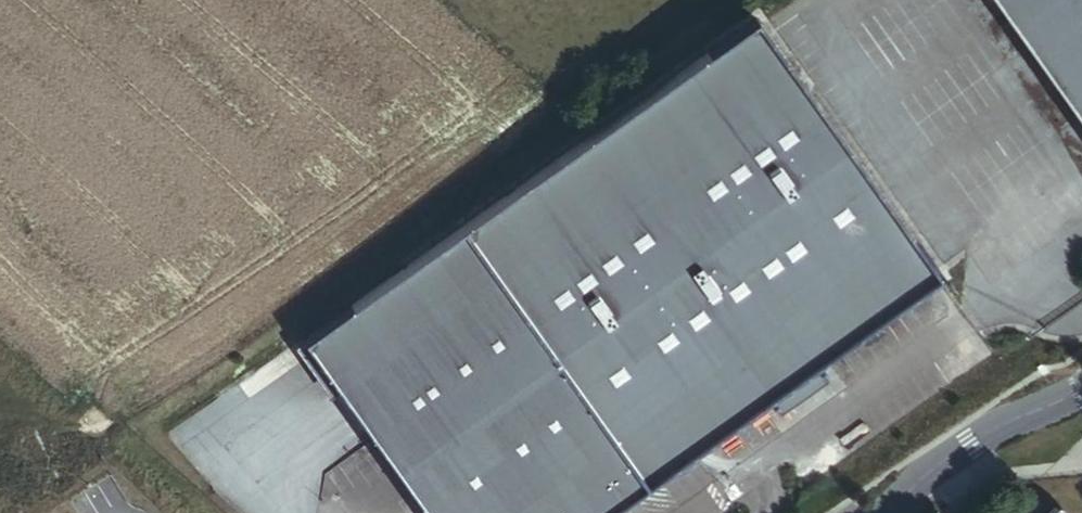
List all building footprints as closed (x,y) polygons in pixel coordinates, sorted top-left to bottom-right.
[(1081,122),(1081,0),(995,0),(1081,122)] [(815,365),(941,276),(756,17),(303,339),(427,512),(607,512),(771,396),(779,407),(822,376),(815,365)]
